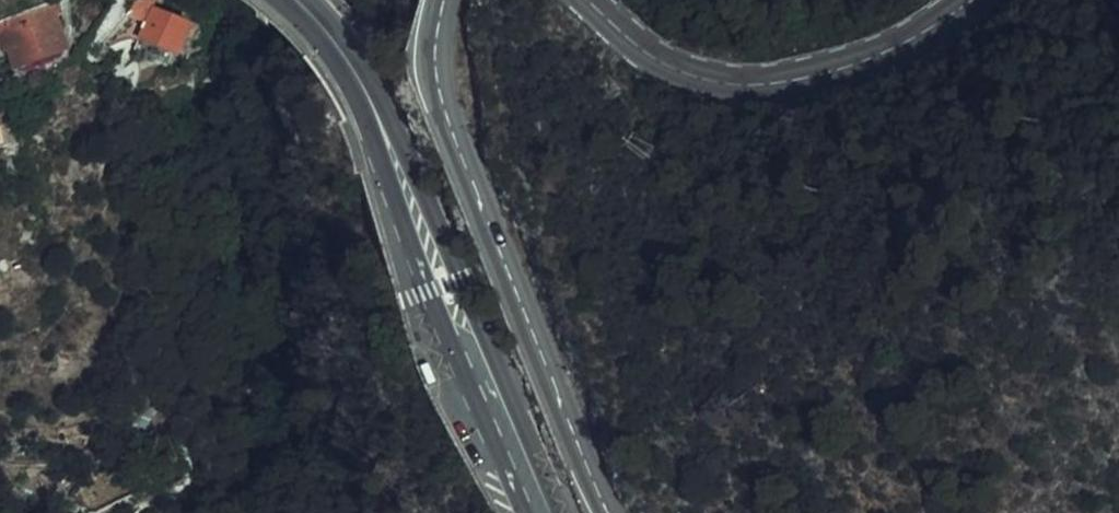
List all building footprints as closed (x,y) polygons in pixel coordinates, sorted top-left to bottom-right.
[(157,8),(158,0),(145,0),(145,1),(139,3),(137,8),(155,14),(150,25),(147,24),(145,29),(148,30),(144,39),(183,55),(195,25),(157,8)] [(52,4),(4,20),(15,53),(18,63),(65,47),(52,4)] [(4,57),(0,59),(0,76),(9,73),(4,57)]
